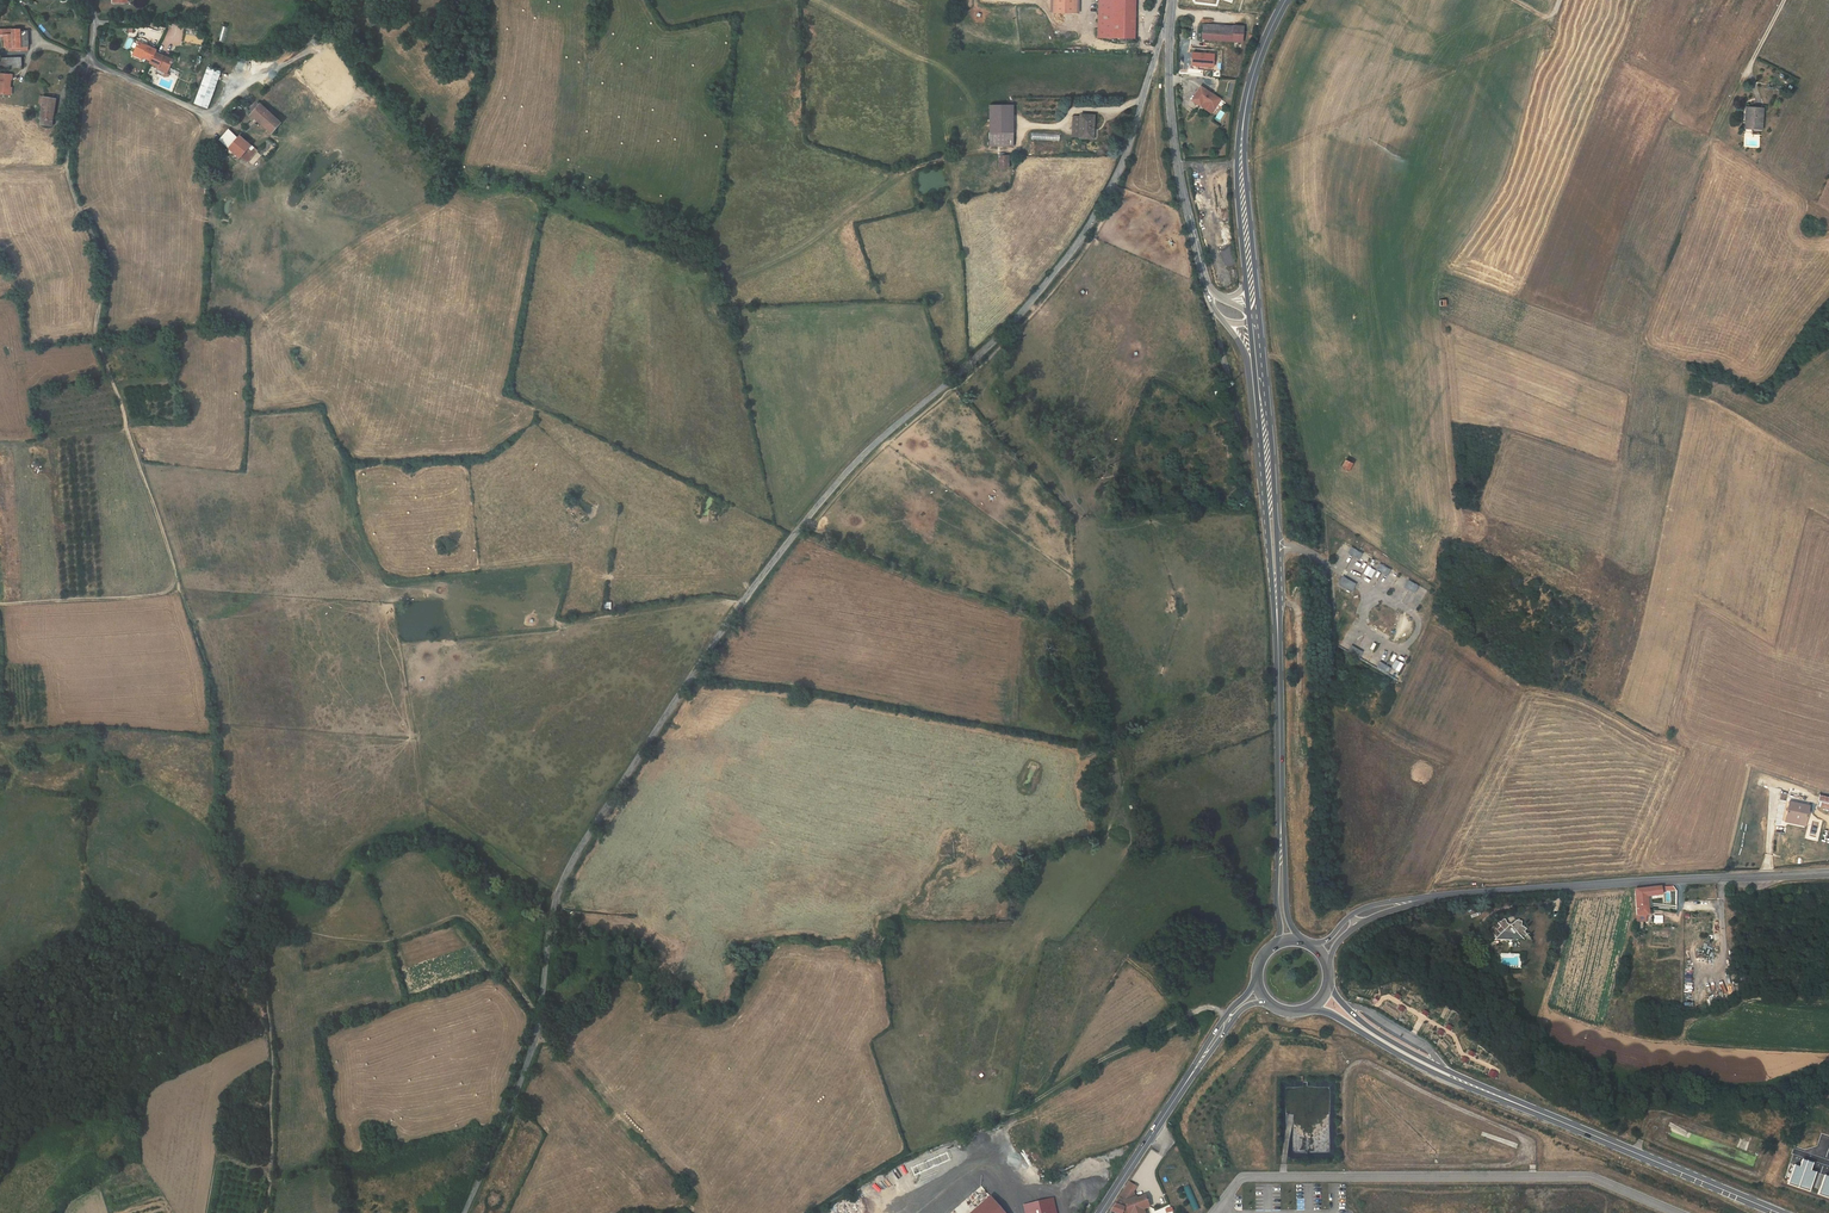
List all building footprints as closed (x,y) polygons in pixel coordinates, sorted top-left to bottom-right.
[(1063,0),(1051,0),(1051,12),(1063,13),(1063,0)] [(1063,13),(1072,13),(1072,0),(1063,0),(1063,13)] [(1113,0),(1098,0),(1097,38),(1112,38),(1112,29),(1113,0)] [(1112,29),(1135,29),(1136,0),(1113,0),(1112,29)] [(1153,42),(1160,17),(1157,16),(1150,41),(1153,42)] [(1202,39),(1204,39),(1230,41),(1231,26),(1203,24),(1202,39)] [(1230,41),(1242,42),(1242,40),(1243,37),(1243,27),(1231,26),(1230,41)] [(4,29),(4,35),(4,48),(5,48),(8,48),(8,51),(28,50),(28,47),(22,47),(21,31),(21,29),(4,29)] [(1135,29),(1112,29),(1112,38),(1121,38),(1126,38),(1135,39),(1135,29)] [(157,50),(139,42),(134,52),(142,56),(151,61),(151,63),(159,67),(168,71),(173,60),(156,52),(157,50)] [(1211,67),(1212,53),(1190,51),(1189,65),(1211,67)] [(21,67),(21,57),(0,58),(0,68),(21,67)] [(455,75),(462,68),(459,65),(451,71),(455,75)] [(208,108),(221,71),(208,67),(195,103),(208,108)] [(10,95),(10,87),(11,79),(12,79),(13,74),(0,73),(0,94),(10,95)] [(1203,86),(1194,100),(1202,106),(1205,102),(1215,109),(1222,99),(1203,86)] [(54,109),(56,99),(40,96),(39,104),(43,104),(41,118),(41,123),(52,125),(52,120),(51,120),(52,109),(54,109)] [(252,112),(259,105),(257,103),(250,111),(252,112)] [(281,122),(260,104),(259,105),(252,112),(251,114),(254,118),(257,120),(272,133),(281,123),(281,122)] [(1013,132),(1013,105),(990,105),(990,132),(1013,132)] [(1750,117),(1750,129),(1762,130),(1764,108),(1746,107),(1746,117),(1750,117)] [(1081,115),(1081,116),(1079,137),(1092,138),(1092,130),(1092,129),(1093,129),(1094,116),(1081,115)] [(1072,137),(1079,137),(1081,116),(1073,116),(1072,137)] [(229,130),(220,140),(228,148),(229,148),(237,138),(229,130)] [(1013,138),(1013,132),(990,132),(990,146),(1005,146),(1004,138),(1013,138)] [(237,138),(229,148),(240,158),(241,156),(250,145),(242,137),(244,135),(242,133),(237,138)] [(1014,146),(1013,138),(1004,138),(1005,146),(1014,146)] [(268,139),(257,151),(262,155),(272,142),(268,139)] [(250,145),(241,156),(248,162),(257,151),(250,145)] [(229,148),(228,148),(229,149),(227,151),(237,161),(240,158),(229,148)] [(1008,167),(1008,156),(999,156),(1000,167),(1008,167)] [(1342,466),(1348,470),(1352,463),(1346,460),(1342,466)] [(1371,577),(1375,569),(1367,565),(1363,573),(1371,577)] [(1342,581),(1340,584),(1350,589),(1353,583),(1347,580),(1345,583),(1342,581)] [(1401,595),(1404,587),(1395,583),(1392,591),(1401,595)] [(1431,615),(1438,621),(1440,617),(1439,616),(1440,615),(1437,613),(1436,614),(1432,612),(1431,615)] [(1351,644),(1356,637),(1348,632),(1343,640),(1351,644)] [(1366,645),(1363,653),(1370,656),(1374,648),(1366,645)] [(1386,659),(1391,651),(1382,647),(1378,655),(1386,659)] [(1391,666),(1398,671),(1404,663),(1396,658),(1391,666)] [(1819,795),(1817,806),(1828,808),(1828,797),(1819,795)] [(1809,806),(1789,801),(1786,817),(1806,821),(1809,806)] [(1806,821),(1786,817),(1785,821),(1805,825),(1806,821)] [(1662,895),(1661,887),(1647,889),(1647,897),(1662,895)] [(1647,889),(1637,890),(1635,890),(1636,907),(1648,907),(1647,897),(1647,889)] [(1648,911),(1648,907),(1636,907),(1637,921),(1641,922),(1641,915),(1645,915),(1648,915),(1649,915),(1651,914),(1651,911),(1648,911)] [(1653,923),(1663,923),(1662,915),(1653,915),(1653,923)] [(1523,938),(1528,934),(1527,934),(1524,931),(1526,928),(1524,926),(1524,925),(1520,925),(1521,921),(1520,921),(1519,919),(1517,920),(1516,921),(1511,925),(1508,925),(1508,924),(1507,923),(1506,922),(1504,919),(1498,923),(1500,926),(1497,929),(1495,928),(1495,927),(1494,926),(1492,926),(1492,928),(1488,932),(1491,934),(1492,933),(1497,937),(1495,939),(1498,943),(1501,940),(1504,940),(1506,942),(1508,940),(1509,941),(1510,941),(1511,940),(1513,942),(1515,940),(1524,940),(1525,940),(1523,938)] [(1490,1069),(1487,1075),(1495,1079),(1497,1073),(1490,1069)] [(1795,1164),(1789,1184),(1811,1192),(1817,1171),(1812,1170),(1815,1163),(1804,1159),(1801,1166),(1795,1164)] [(1818,1194),(1828,1198),(1828,1176),(1825,1175),(1818,1194)] [(1142,1206),(1148,1204),(1144,1193),(1141,1194),(1140,1192),(1134,1194),(1133,1191),(1131,1190),(1135,1185),(1128,1181),(1118,1197),(1110,1209),(1116,1212),(1144,1212),(1142,1206)] [(1189,1185),(1182,1188),(1193,1211),(1200,1208),(1189,1185)] [(988,1196),(969,1212),(1003,1212),(988,1196)] [(1054,1200),(1024,1207),(1025,1212),(1056,1212),(1054,1200)]
